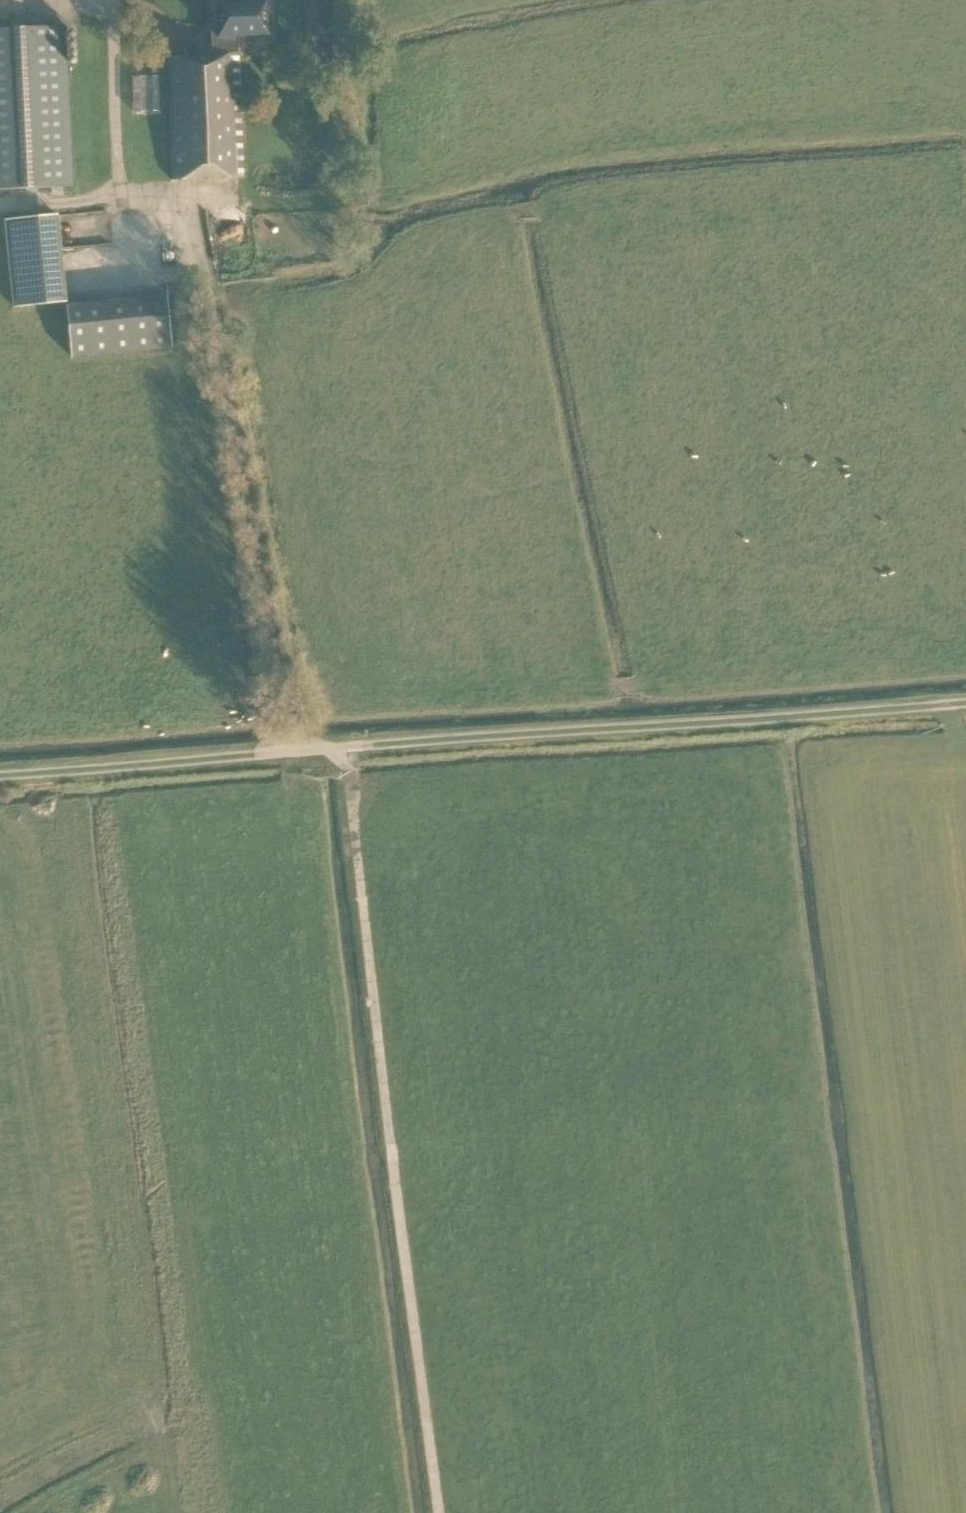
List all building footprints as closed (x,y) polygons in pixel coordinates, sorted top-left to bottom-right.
[(169,57),(174,179),(243,176),(237,37),(267,36),(267,31),(271,31),(270,15),(266,15),(265,0),(264,0),(215,2),(216,30),(210,31),(211,54),(169,57)] [(63,27),(0,30),(0,188),(71,185),(63,27)] [(58,215),(4,219),(12,307),(66,302),(58,215)] [(172,349),(167,294),(66,303),(71,358),(172,349)]
